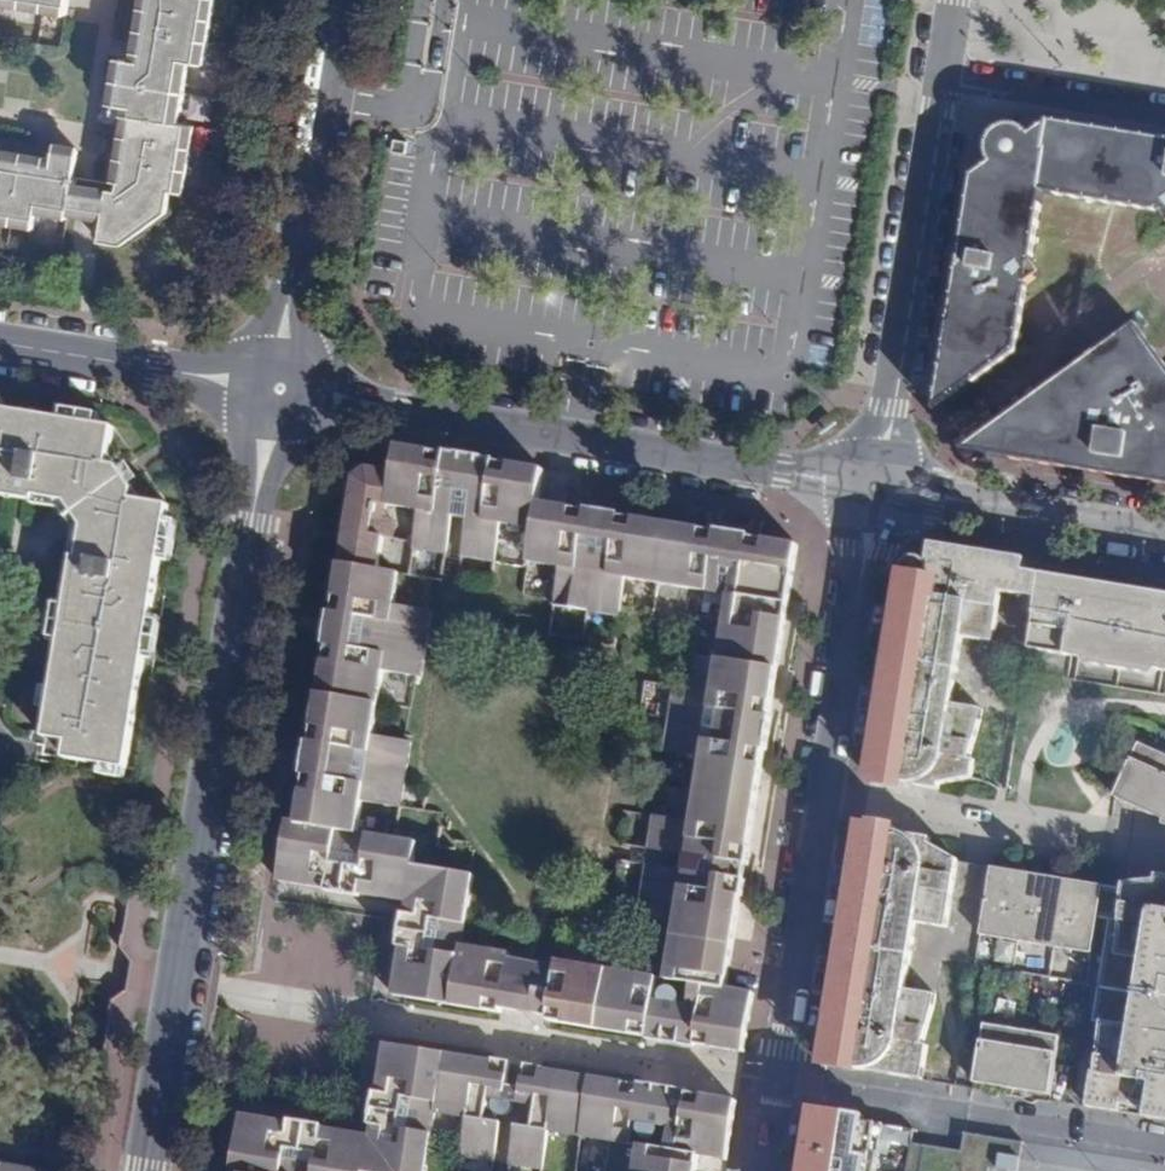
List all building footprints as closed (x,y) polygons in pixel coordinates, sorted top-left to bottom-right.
[(36,215),(67,220),(68,216),(103,222),(100,240),(124,244),(168,213),(172,191),(184,192),(190,151),(195,126),(181,124),(186,92),(191,61),(205,63),(208,46),(209,40),(211,23),(215,0),(141,0),(131,60),(116,58),(109,104),(124,107),(110,189),(73,183),(79,147),(57,143),(54,158),(0,149),(0,224),(11,226),(34,230),(36,215)] [(44,12),(65,16),(68,0),(0,0),(0,5),(44,12)] [(942,407),(948,402),(1017,352),(1023,320),(1017,319),(1020,300),(1015,293),(1041,274),(1033,262),(1044,193),(1161,212),(1164,217),(1164,138),(1051,120),(1051,121),(1046,150),(1038,149),(1038,145),(1037,141),(1035,137),(1033,134),(1031,133),(1028,130),(1022,127),(1017,126),(1010,126),(1002,129),(995,134),(989,145),(989,152),(990,157),(992,163),(995,166),(997,169),(1001,172),(1004,173),(1003,181),(973,176),(972,176),(937,397),(940,402),(942,407)] [(1046,150),(1051,121),(1033,134),(1035,137),(1037,141),(1038,145),(1038,149),(1046,150)] [(995,166),(992,163),(973,176),(1003,181),(1004,173),(1001,172),(997,169),(995,166)] [(1135,381),(1164,360),(1137,323),(1100,350),(1121,379),(1128,380),(1135,381)] [(1164,484),(1164,362),(1164,360),(1135,381),(1128,380),(1121,379),(1100,350),(1058,380),(974,441),(970,444),(973,449),(976,453),(1164,484)] [(934,411),(935,412),(938,409),(942,407),(940,402),(937,397),(934,410),(934,411)] [(86,422),(88,412),(46,405),(44,415),(86,422)] [(86,422),(44,415),(0,407),(0,493),(14,496),(22,497),(22,493),(56,499),(67,514),(71,520),(66,552),(62,552),(60,562),(54,597),(47,638),(40,684),(36,705),(31,735),(54,738),(51,752),(87,758),(113,763),(131,654),(138,613),(147,560),(155,514),(157,503),(132,499),(120,497),(122,485),(106,465),(94,463),(96,451),(101,424),(86,422)] [(963,451),(976,453),(973,449),(970,444),(965,447),(961,449),(962,450),(963,451)] [(502,1015),(503,1008),(522,1011),(550,1016),(549,1021),(648,1037),(676,1041),(745,1053),(755,993),(727,988),(746,869),(777,680),(799,545),(749,537),(716,531),(618,515),(586,510),(559,506),(539,503),(544,469),(398,445),(394,471),(367,467),(355,476),(352,496),(333,610),(327,646),(312,743),(306,777),(298,824),(288,823),(278,883),(325,891),(359,896),(406,904),(405,914),(400,947),(392,998),(502,1015)] [(106,465),(96,451),(94,463),(106,465)] [(132,499),(122,485),(120,497),(132,499)] [(155,514),(147,560),(158,561),(165,516),(155,514)] [(898,612),(1026,562),(1027,557),(932,544),(928,564),(925,561),(921,560),(921,559),(914,559),(910,561),(906,565),(898,612)] [(1026,562),(898,612),(878,731),(870,779),(904,785),(905,784),(940,790),(940,784),(972,777),(976,758),(971,758),(972,753),(982,722),(983,709),(953,705),(963,640),(994,644),(1001,594),(1037,600),(1030,650),(1082,659),(1084,664),(1089,668),(1092,666),(1145,674),(1146,677),(1148,678),(1154,677),(1156,672),(1164,673),(1164,596),(1025,572),(1026,562)] [(47,638),(54,597),(45,596),(41,616),(38,637),(47,638)] [(333,610),(329,610),(324,645),(327,646),(333,610)] [(138,613),(131,654),(142,655),(148,615),(138,613)] [(36,705),(40,684),(31,683),(27,704),(36,705)] [(312,743),(308,742),(303,777),(306,777),(312,743)] [(1117,796),(1151,812),(1164,781),(1164,757),(1139,746),(1117,796)] [(113,763),(87,758),(85,769),(111,773),(113,763)] [(1151,812),(1164,821),(1163,826),(1164,826),(1164,781),(1151,812)] [(863,825),(858,858),(854,882),(828,1040),(824,1065),(923,1081),(925,1070),(927,1046),(923,1045),(936,996),(906,991),(917,923),(946,929),(957,864),(958,860),(949,856),(941,851),(934,843),(932,838),(897,832),(897,831),(863,825)] [(1101,886),(990,870),(979,936),(1015,942),(1053,947),(1092,953),(1101,886)] [(1156,877),(1154,882),(1123,886),(1122,889),(1120,921),(1110,921),(1094,1021),(1100,1021),(1094,1074),(1091,1073),(1088,1096),(1090,1097),(1087,1108),(1164,1121),(1164,878),(1156,877)] [(985,1024),(976,1078),(975,1083),(1013,1090),(1023,1030),(985,1024)] [(1051,1096),(1052,1090),(1061,1036),(1023,1030),(1013,1090),(1051,1096)] [(686,1092),(663,1089),(640,1085),(541,1069),(524,1066),(520,1088),(505,1086),(508,1063),(502,1062),(494,1061),(385,1044),(377,1091),(369,1136),(321,1128),(289,1122),(241,1115),(231,1170),(427,1170),(436,1115),(466,1120),(460,1157),(493,1163),(499,1123),(484,1121),(487,1101),(533,1107),(530,1128),(514,1126),(508,1165),(542,1170),(548,1133),(581,1139),(638,1148),(634,1170),(697,1170),(700,1156),(727,1160),(737,1101),(687,1092),(686,1092)] [(816,1113),(808,1159),(806,1170),(877,1170),(879,1153),(873,1153),(878,1123),(816,1113)] [(289,1120),(289,1122),(321,1128),(322,1125),(302,1122),(289,1120)] [(878,1123),(873,1153),(879,1153),(877,1170),(910,1170),(914,1145),(917,1129),(878,1123)] [(989,1167),(1011,1170),(1018,1170),(1023,1142),(989,1136),(965,1132),(962,1150),(915,1142),(914,1145),(910,1170),(989,1170),(989,1167)]
